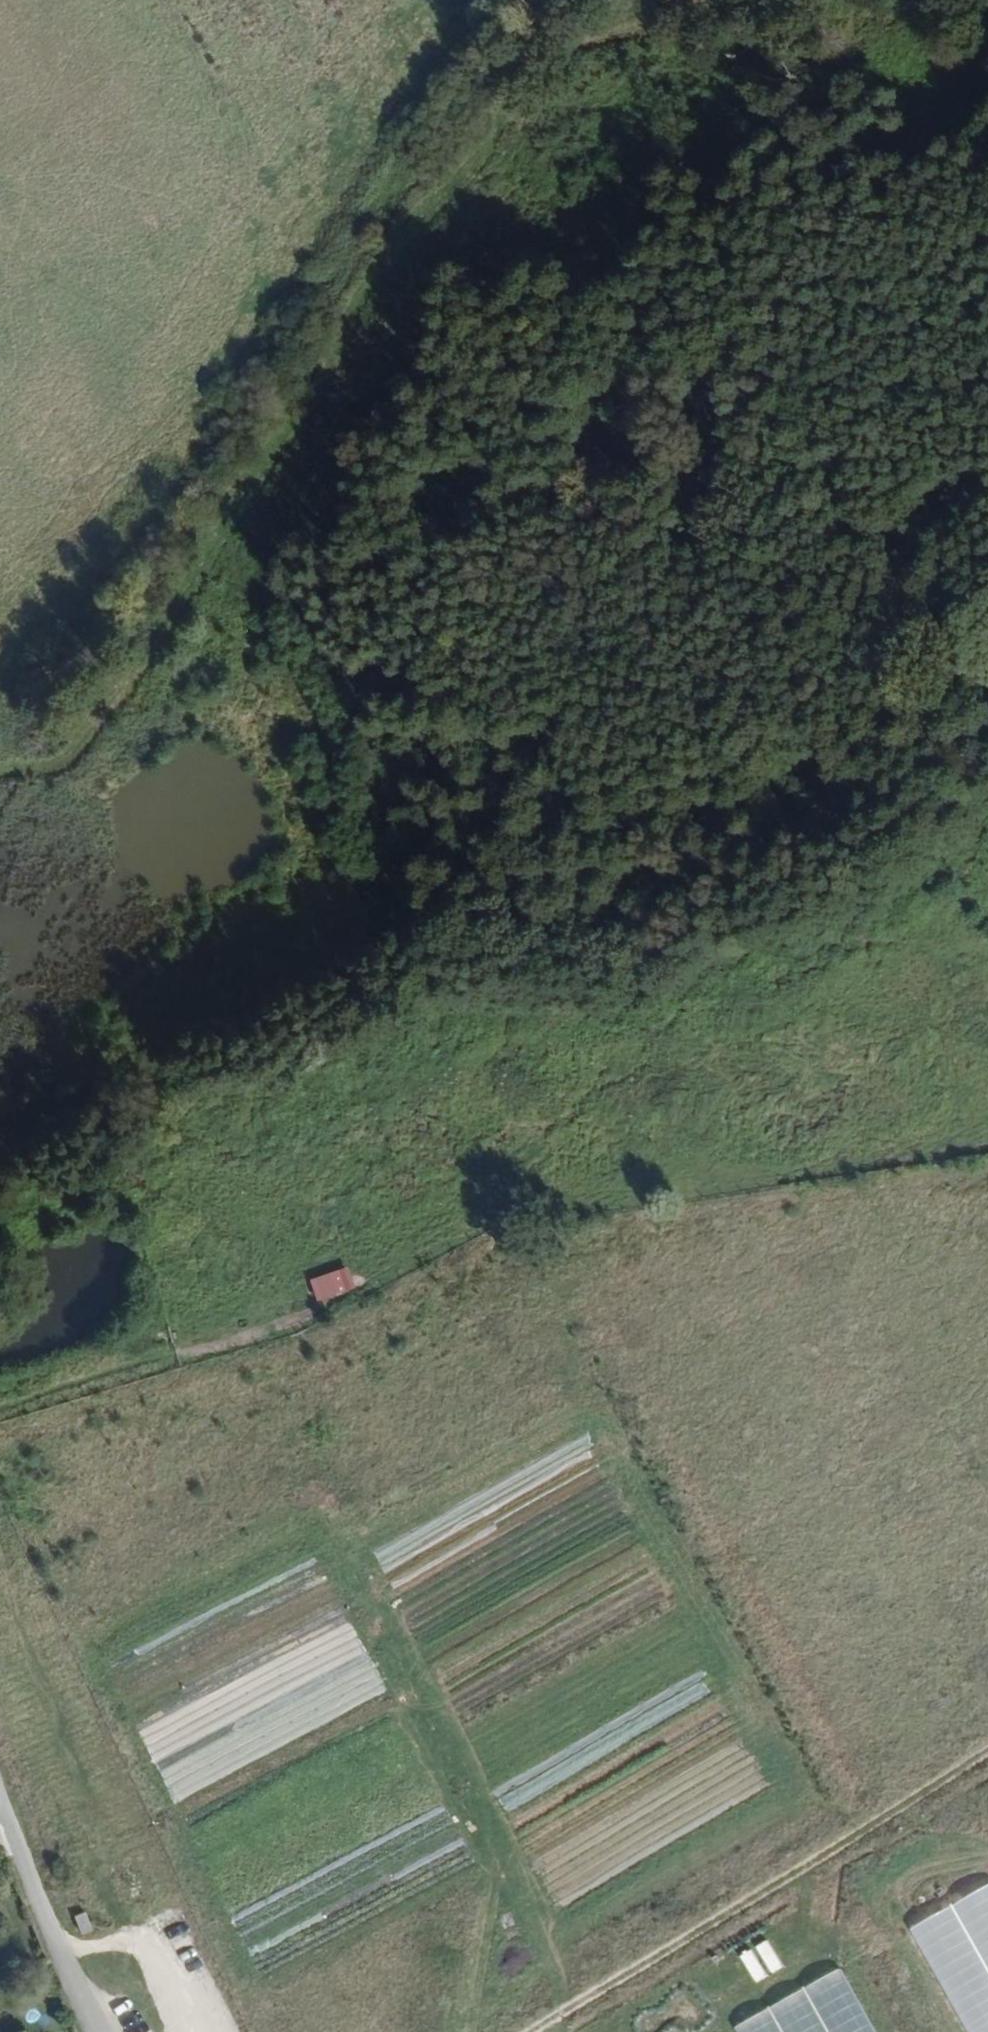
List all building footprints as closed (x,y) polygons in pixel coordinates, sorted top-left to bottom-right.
[(273,1287),(276,1311),(316,1306),(313,1282),(273,1287)] [(861,1954),(898,2031),(987,2031),(987,1886),(950,1904),(951,1907),(905,1929),(906,1933),(861,1954)] [(845,1968),(736,2023),(740,2031),(877,2031),(845,1968)] [(221,2031),(222,2031),(240,2031),(234,2023),(221,2031)]
